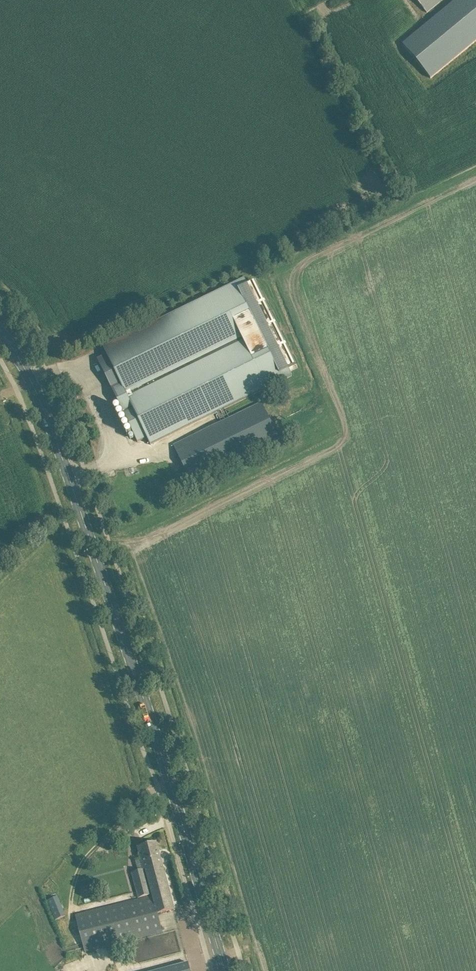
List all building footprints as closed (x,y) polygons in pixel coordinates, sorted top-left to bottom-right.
[(403,44),(432,79),(475,42),(475,0),(456,0),(403,44)] [(428,13),(444,0),(417,0),(428,13)] [(107,355),(97,360),(138,443),(147,438),(150,445),(292,377),(246,279),(103,348),(107,355)] [(174,446),(191,482),(280,438),(263,402),(174,446)] [(138,847),(144,869),(132,873),(139,898),(150,895),(150,896),(76,916),(86,952),(163,932),(158,914),(175,910),(157,842),(138,847)] [(47,901),(56,920),(66,915),(58,896),(47,901)] [(172,970),(191,970),(189,963),(171,967),(172,970)]
